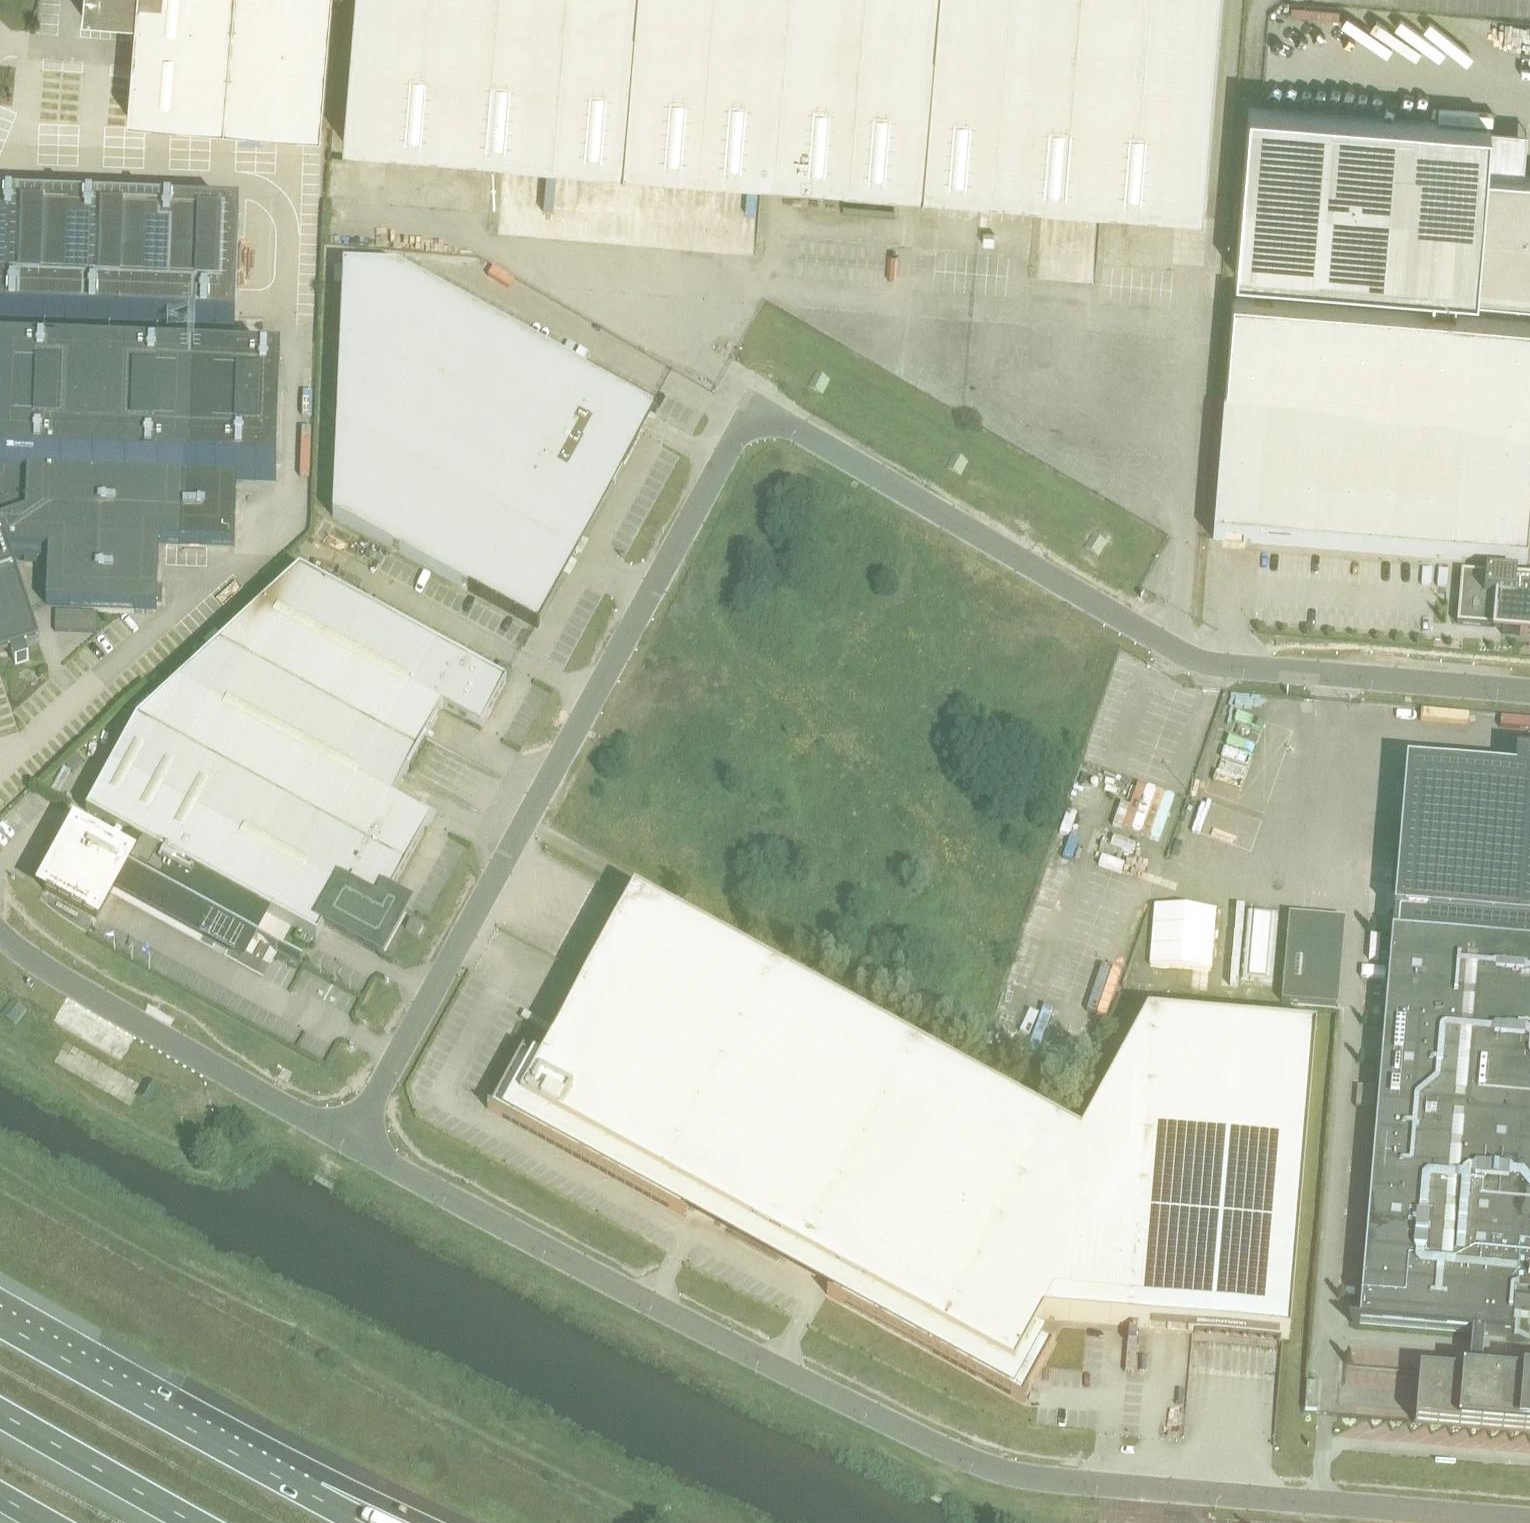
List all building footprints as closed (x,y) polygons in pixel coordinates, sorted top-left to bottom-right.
[(87,14),(82,13),(82,16),(135,20),(127,115),(151,117),(320,131),(331,0),(89,0),(87,14)] [(931,0),(356,0),(346,141),(916,188),(931,0)] [(1220,0),(931,0),(916,188),(1203,212),(1220,0)] [(1233,297),(1213,539),(1498,563),(1505,563),(1527,565),(1529,526),(1529,321),(1455,315),(1457,290),(1529,296),(1529,173),(1489,169),(1493,124),(1247,104),(1233,272),(1433,288),(1431,313),(1295,302),(1233,297)] [(825,188),(824,198),(839,199),(839,189),(825,188)] [(157,607),(157,589),(159,543),(181,543),(235,546),(237,479),(276,481),(280,387),(280,370),(281,366),(260,366),(234,365),(239,223),(0,214),(0,656),(12,652),(16,664),(29,660),(25,648),(40,643),(12,559),(25,559),(37,560),(48,560),(46,605),(157,609),(157,607)] [(643,408),(655,415),(657,411),(457,302),(397,269),(343,267),(333,517),(538,629),(540,626),(528,619),(643,408)] [(300,572),(224,642),(216,632),(204,642),(213,652),(137,722),(86,814),(118,832),(109,849),(77,832),(44,890),(97,919),(114,887),(204,936),(207,930),(245,951),(266,912),(317,940),(325,926),(363,947),(381,957),(406,911),(388,902),(431,823),(392,802),(442,710),(481,731),(506,685),(300,572)] [(1502,634),(1529,637),(1529,582),(1516,581),(1516,576),(1504,575),(1497,575),(1461,572),(1457,624),(1492,627),(1494,628),(1495,625),(1503,626),(1502,634)] [(60,610),(59,629),(101,629),(102,611),(60,610)] [(84,762),(77,755),(66,766),(72,773),(84,762)] [(1484,1335),(1511,1338),(1514,1305),(1529,1307),(1529,757),(1515,755),(1513,774),(1406,765),(1391,934),(1359,1322),(1353,1322),(1353,1324),(1484,1335)] [(634,895),(632,899),(540,1066),(523,1056),(525,1053),(523,1052),(492,1110),(488,1108),(488,1109),(686,1218),(687,1217),(683,1215),(693,1197),(841,1278),(831,1296),(828,1294),(827,1295),(1026,1404),(1027,1403),(1023,1401),(1055,1343),(1054,1342),(1052,1346),(1034,1336),(1044,1319),(1284,1339),(1289,1339),(1315,1032),(1147,1018),(1080,1139),(1071,1134),(634,895)] [(1236,908),(1235,932),(1242,933),(1244,908),(1236,908)] [(1247,912),(1242,980),(1272,983),(1278,915),(1247,912)] [(407,929),(419,936),(424,927),(412,920),(407,929)] [(1234,935),(1232,959),(1240,960),(1242,936),(1234,935)] [(1232,962),(1230,987),(1237,987),(1239,962),(1232,962)] [(1311,969),(1285,967),(1282,1002),(1308,1005),(1311,969)] [(12,998),(1,1014),(16,1025),(28,1010),(12,998)] [(145,1079),(136,1095),(152,1104),(162,1088),(145,1079)] [(1421,1370),(1416,1423),(1529,1433),(1529,1380),(1421,1370)] [(1317,1412),(1319,1384),(1307,1383),(1305,1411),(1317,1412)]
